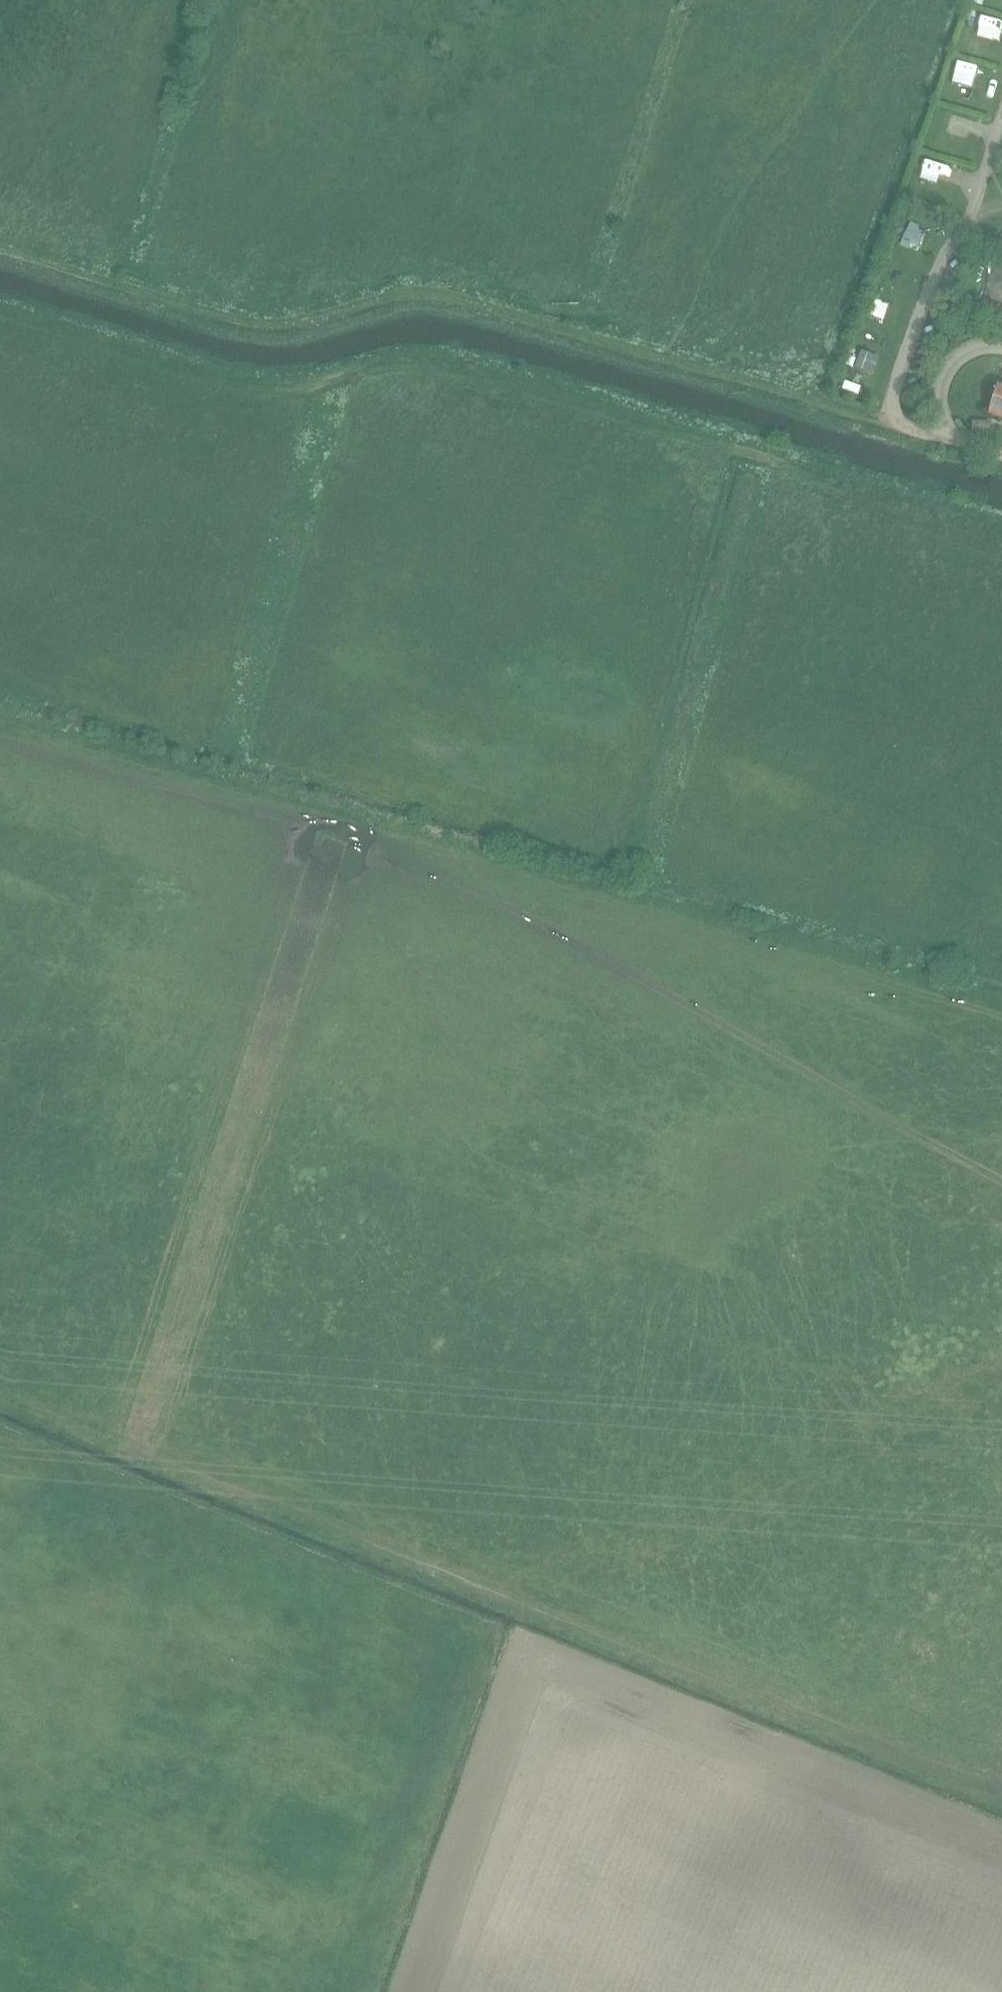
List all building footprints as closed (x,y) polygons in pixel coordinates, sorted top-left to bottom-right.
[(977,24),(971,44),(991,50),(997,30),(977,24)] [(989,415),(1001,419),(1001,385),(998,384),(989,415)]
